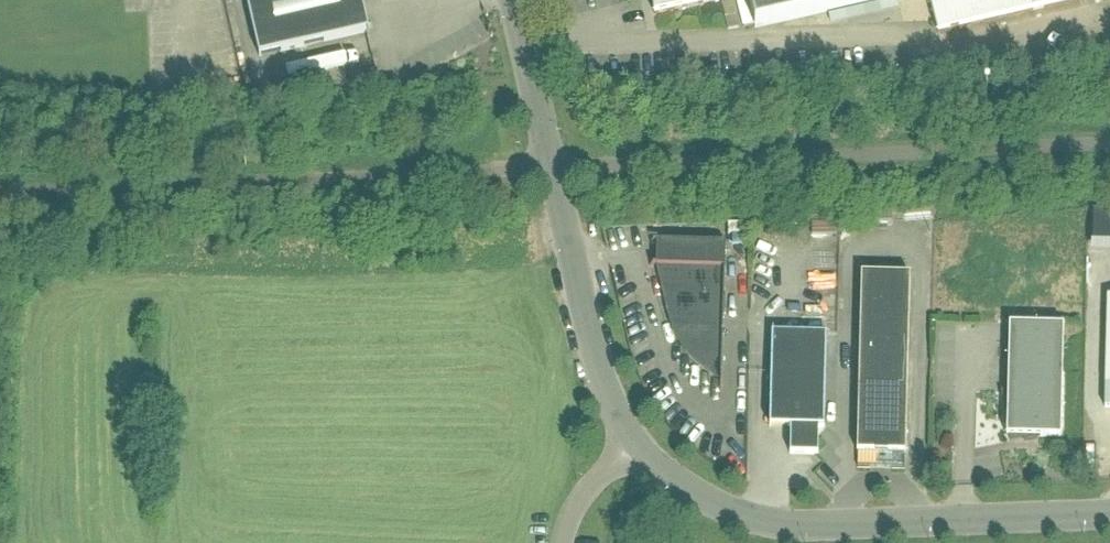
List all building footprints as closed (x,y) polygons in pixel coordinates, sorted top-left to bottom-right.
[(369,33),(361,0),(246,0),(259,58),(369,33)] [(655,16),(725,0),(651,0),(655,16)] [(755,30),(883,0),(749,0),(755,30)] [(938,34),(1079,2),(1078,0),(931,0),(938,34)] [(656,267),(649,266),(649,268),(657,268),(667,313),(673,336),(688,359),(698,368),(708,376),(720,383),(720,390),(721,390),(726,245),(650,243),(650,244),(657,245),(656,267)] [(857,435),(857,453),(905,455),(909,276),(861,275),(857,435)] [(1006,423),(1006,437),(1009,437),(1010,443),(1040,438),(1060,439),(1063,327),(1009,326),(1007,392),(1001,394),(1007,423),(1006,423)] [(826,335),(772,334),(769,428),(790,429),(789,456),(817,456),(818,430),(823,430),(826,335)]
